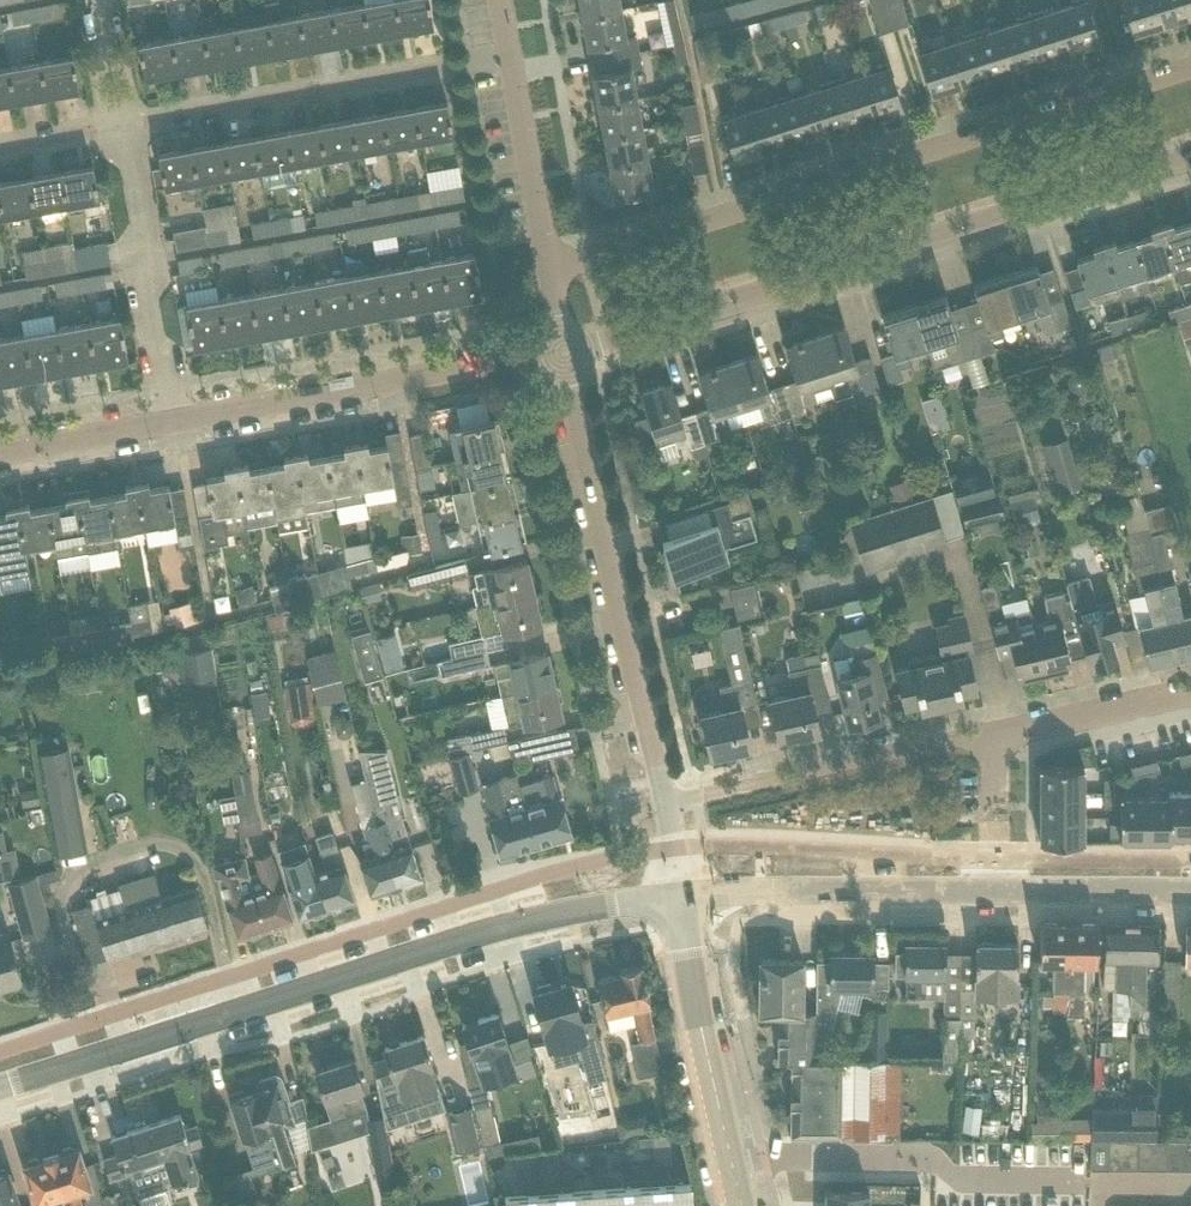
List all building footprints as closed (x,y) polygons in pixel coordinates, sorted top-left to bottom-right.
[(299,15),(282,18),(278,0),(264,3),(268,21),(274,54),(305,49),(299,15)] [(395,0),(383,0),(363,4),(369,37),(401,32),(395,0)] [(428,0),(395,0),(401,32),(433,26),(428,0)] [(619,0),(580,0),(582,14),(620,7),(619,0)] [(743,0),(742,0),(721,5),(725,20),(747,14),(743,0)] [(841,11),(839,0),(832,0),(815,4),(818,17),(841,11)] [(886,0),(869,0),(881,34),(895,29),(886,0)] [(895,29),(910,24),(902,0),(886,0),(895,29)] [(1091,18),(1085,0),(1071,0),(1072,4),(1057,9),(1070,49),(1098,40),(1091,18)] [(1154,0),(1124,0),(1134,33),(1162,24),(1154,0)] [(1185,0),(1154,0),(1162,24),(1189,15),(1185,0)] [(66,14),(64,2),(30,7),(33,20),(66,14)] [(369,37),(363,4),(331,9),(337,43),(369,37)] [(725,20),(721,5),(707,9),(711,24),(725,20)] [(33,20),(30,7),(11,11),(14,24),(33,20)] [(625,35),(620,7),(582,14),(588,45),(597,43),(600,58),(640,50),(637,33),(625,35)] [(804,7),(781,14),(785,27),(808,20),(804,7)] [(337,43),(331,9),(299,15),(305,49),(337,43)] [(1070,49),(1057,9),(1043,13),(1041,9),(1029,13),(1043,58),(1070,49)] [(1043,58),(1029,13),(1016,17),(1017,22),(1002,26),(1015,67),(1043,58)] [(785,27),(781,14),(760,20),(763,33),(785,27)] [(242,60),(236,27),(216,30),(214,16),(201,19),(204,32),(210,66),(242,60)] [(274,54),(268,21),(236,27),(242,60),(274,54)] [(752,22),(725,29),(728,41),(755,35),(752,22)] [(1015,67),(1002,26),(988,31),(987,27),(974,31),(988,75),(1015,67)] [(988,75),(974,31),(961,35),(962,39),(948,44),(960,84),(988,75)] [(210,66),(204,32),(172,38),(178,72),(210,66)] [(694,38),(702,82),(718,79),(710,35),(694,38)] [(178,72),(172,38),(139,44),(145,78),(178,72)] [(960,84),(948,44),(933,48),(932,44),(918,48),(932,93),(960,84)] [(637,97),(631,67),(642,65),(640,50),(600,58),(603,72),(593,74),(598,104),(637,97)] [(73,56),(40,62),(46,96),(79,90),(73,56)] [(46,96),(40,62),(7,68),(13,102),(46,96)] [(901,107),(894,84),(887,62),(874,66),(875,70),(860,75),(873,116),(901,107)] [(13,102),(7,68),(0,69),(0,104),(13,102)] [(873,116),(860,75),(846,80),(845,76),(832,80),(846,124),(873,116)] [(846,124),(832,80),(819,84),(820,88),(806,92),(819,133),(846,124)] [(819,133),(806,92),(791,97),(790,93),(777,97),(791,142),(819,133)] [(642,127),(637,97),(598,104),(604,134),(642,127)] [(791,142),(777,97),(764,101),(765,105),(751,110),(764,150),(791,142)] [(447,101),(414,107),(420,141),(453,135),(447,101)] [(697,120),(695,105),(677,108),(679,120),(689,118),(690,121),(697,120)] [(414,107),(382,113),(388,147),(420,141),(414,107)] [(764,150),(751,110),(736,115),(735,110),(721,115),(736,159),(764,150)] [(388,147),(382,113),(350,118),(357,152),(388,147)] [(357,152),(350,118),(319,124),(325,158),(357,152)] [(699,132),(697,120),(690,121),(689,118),(679,120),(682,135),(699,132)] [(325,158),(319,124),(287,130),(293,164),(325,158)] [(648,157),(642,127),(604,134),(609,164),(648,157)] [(293,164),(287,130),(255,136),(261,170),(293,164)] [(261,170),(255,136),(223,141),(229,175),(261,170)] [(229,175),(223,141),(191,147),(198,181),(229,175)] [(706,171),(701,143),(687,145),(692,174),(706,171)] [(198,181),(191,147),(159,153),(165,187),(184,184),(186,199),(200,197),(198,181)] [(653,188),(649,165),(648,157),(609,164),(615,195),(653,188)] [(93,165),(60,171),(66,205),(99,199),(93,165)] [(66,205),(60,171),(28,177),(34,210),(66,205)] [(28,177),(0,182),(0,204),(2,216),(34,210),(28,177)] [(465,198),(462,185),(462,184),(443,188),(445,202),(465,198)] [(419,207),(417,192),(398,196),(401,210),(419,207)] [(401,210),(398,196),(378,199),(381,214),(401,210)] [(355,219),(353,204),(334,208),(337,222),(355,219)] [(337,222),(334,208),(314,211),(317,226),(337,222)] [(460,222),(458,210),(458,209),(434,213),(436,226),(460,222)] [(436,226),(434,213),(409,218),(411,230),(436,226)] [(290,216),(271,219),(273,234),(293,230),(290,216)] [(273,234),(271,219),(251,223),(254,237),(273,234)] [(396,233),(394,220),(370,224),(372,237),(396,233)] [(1174,228),(1172,222),(1161,225),(1174,266),(1180,284),(1190,280),(1190,273),(1188,261),(1190,260),(1190,222),(1174,228)] [(372,237),(370,224),(345,228),(348,241),(372,237)] [(206,225),(173,231),(174,236),(177,251),(201,247),(210,245),(207,230),(206,225)] [(1174,266),(1161,225),(1150,229),(1152,235),(1134,240),(1145,275),(1174,266)] [(227,227),(207,230),(210,245),(229,242),(227,227)] [(333,244),(331,231),(306,236),(308,249),(333,244)] [(308,249),(306,236),(281,240),(283,253),(308,249)] [(1150,290),(1145,275),(1134,240),(1117,246),(1115,240),(1104,244),(1116,284),(1121,299),(1150,290)] [(73,242),(40,248),(43,261),(45,275),(66,272),(78,270),(77,268),(74,249),(74,248),(73,242)] [(106,243),(74,248),(74,249),(77,268),(78,270),(110,264),(110,263),(110,262),(106,243)] [(268,256),(266,243),(242,247),(245,260),(268,256)] [(1116,284),(1104,244),(1092,247),(1094,253),(1076,259),(1078,266),(1064,271),(1075,307),(1092,301),(1089,292),(1116,284)] [(449,302),(442,259),(429,261),(426,246),(407,249),(410,265),(417,307),(449,302)] [(245,260),(242,247),(218,251),(221,264),(245,260)] [(482,296),(474,253),(442,259),(449,302),(482,296)] [(205,268),(203,255),(178,260),(180,273),(205,268)] [(386,313),(378,271),(366,273),(364,260),(344,264),(346,276),(354,319),(386,313)] [(45,275),(43,261),(24,264),(27,278),(45,275)] [(417,307),(410,265),(378,271),(386,313),(417,307)] [(1037,265),(1005,275),(1017,314),(1035,308),(1040,323),(1042,330),(1047,333),(1056,330),(1071,325),(1070,322),(1063,299),(1049,303),(1040,274),(1037,265)] [(114,285),(112,272),(78,278),(80,291),(114,285)] [(999,320),(1017,314),(1005,275),(973,285),(985,323),(971,328),(980,354),(994,349),(991,339),(1003,335),(999,320)] [(346,276),(314,282),(322,325),(354,319),(346,276)] [(80,291),(78,278),(55,282),(57,295),(80,291)] [(322,325),(314,282),(283,288),(291,330),(322,325)] [(40,284),(14,288),(17,303),(43,298),(40,284)] [(14,288),(0,291),(0,306),(17,303),(14,288)] [(291,330),(283,288),(251,294),(258,336),(291,330)] [(258,336),(251,294),(218,299),(226,342),(258,336)] [(945,294),(914,304),(926,343),(932,363),(961,354),(963,359),(980,354),(971,328),(957,332),(945,294)] [(226,342),(218,299),(186,305),(194,348),(226,342)] [(906,349),(926,343),(913,304),(882,314),(894,352),(880,357),(888,383),(902,379),(898,368),(911,364),(906,349)] [(1190,317),(1186,305),(1169,310),(1173,323),(1177,321),(1190,317)] [(1144,310),(1127,316),(1130,328),(1148,323),(1144,310)] [(1130,328),(1127,316),(1109,321),(1113,334),(1130,328)] [(128,360),(120,317),(86,323),(94,366),(128,360)] [(1190,317),(1177,321),(1182,341),(1190,339),(1190,317)] [(94,366),(86,323),(54,329),(62,372),(94,366)] [(844,326),(814,336),(833,396),(863,387),(865,392),(879,388),(870,356),(855,361),(844,326)] [(62,372),(54,329),(22,334),(30,377),(62,372)] [(22,334),(0,338),(0,383),(30,377),(22,334)] [(833,396),(814,336),(785,345),(796,380),(782,384),(792,415),(806,411),(805,405),(833,396)] [(1111,343),(1097,347),(1101,362),(1116,358),(1111,343)] [(757,354),(727,363),(741,407),(758,402),(763,419),(776,415),(778,420),(792,415),(782,384),(768,388),(757,354)] [(741,407),(727,363),(698,372),(709,407),(695,412),(705,443),(719,438),(717,433),(730,429),(724,413),(741,407)] [(657,446),(674,441),(675,446),(688,442),(690,448),(705,443),(695,412),(681,416),(670,381),(640,391),(647,415),(653,434),(657,446)] [(940,394),(921,400),(931,432),(950,426),(940,394)] [(647,415),(633,419),(639,439),(653,434),(647,415)] [(455,427),(460,450),(462,458),(503,449),(496,418),(455,427)] [(426,433),(410,436),(416,468),(429,466),(427,458),(430,457),(426,433)] [(1043,441),(1055,491),(1082,485),(1071,435),(1043,441)] [(413,504),(405,462),(391,465),(387,446),(369,449),(367,443),(355,445),(365,499),(366,503),(397,498),(398,507),(413,504)] [(365,499),(355,445),(344,447),(345,453),(327,457),(335,504),(365,499)] [(510,480),(503,449),(462,458),(455,460),(462,491),(510,480)] [(335,504),(327,457),(309,460),(308,454),(296,456),(303,498),(305,510),(335,504)] [(303,498),(296,456),(284,458),(285,464),(267,467),(274,503),(276,515),(305,510),(303,498)] [(274,503),(267,467),(249,471),(248,464),(236,467),(244,509),(274,503)] [(432,485),(429,466),(416,468),(419,488),(432,485)] [(244,509),(236,467),(224,469),(225,475),(206,478),(207,483),(193,485),(204,546),(227,542),(221,513),(244,509)] [(976,472),(953,479),(960,504),(995,494),(990,479),(979,482),(976,472)] [(510,480),(462,491),(452,493),(459,523),(476,520),(517,510),(510,480)] [(194,544),(188,511),(184,487),(170,490),(169,485),(150,489),(149,482),(137,484),(145,526),(174,521),(179,546),(194,544)] [(145,526),(137,484),(125,487),(126,493),(108,496),(115,532),(145,526)] [(951,489),(932,495),(945,539),(964,533),(951,489)] [(115,532),(108,496),(90,499),(89,493),(77,495),(87,552),(117,546),(115,532)] [(1177,658),(1159,584),(1164,583),(1152,533),(1150,528),(1146,511),(1140,493),(1130,495),(1127,499),(1124,503),(1123,509),(1125,516),(1129,533),(1142,589),(1144,588),(1152,622),(1139,626),(1143,641),(1148,664),(1177,658)] [(87,552),(77,495),(65,497),(66,504),(48,507),(55,543),(58,557),(87,552)] [(932,495),(850,521),(865,571),(927,552),(926,548),(946,541),(945,539),(932,495)] [(1033,495),(1010,502),(1014,516),(1037,509),(1033,495)] [(733,518),(728,501),(665,522),(676,576),(729,559),(725,547),(756,537),(748,513),(733,518)] [(55,543),(48,507),(30,510),(29,504),(17,506),(25,548),(55,543)] [(17,506),(5,508),(7,514),(0,516),(0,572),(28,567),(25,548),(17,506)] [(816,506),(803,512),(811,529),(824,524),(816,506)] [(423,512),(427,530),(439,528),(436,510),(423,512)] [(524,542),(517,510),(476,520),(483,551),(524,542)] [(439,528),(427,530),(430,550),(443,548),(439,528)] [(1175,581),(1162,531),(1152,533),(1164,583),(1159,584),(1177,658),(1184,656),(1188,659),(1190,658),(1190,613),(1183,615),(1175,581)] [(465,558),(432,567),(408,574),(412,587),(469,574),(465,558)] [(368,571),(365,559),(345,564),(349,576),(350,576),(368,571)] [(526,560),(502,565),(490,568),(490,569),(473,573),(476,586),(472,586),(476,604),(533,591),(526,560)] [(349,576),(345,564),(327,569),(316,572),(322,596),(331,594),(353,589),(350,576),(349,576)] [(322,596),(316,572),(305,575),(286,580),(289,592),(293,591),(295,603),(322,596)] [(1088,577),(1066,583),(1070,597),(1081,636),(1088,660),(1093,659),(1094,665),(1096,664),(1101,669),(1114,665),(1115,659),(1117,658),(1113,644),(1126,640),(1114,599),(1101,603),(1096,604),(1090,584),(1088,577)] [(289,592),(286,580),(268,585),(271,597),(289,592)] [(753,581),(730,586),(737,618),(760,612),(753,581)] [(1046,675),(1034,624),(1031,614),(1005,620),(1000,603),(994,583),(979,587),(991,628),(999,657),(1013,653),(1018,675),(1024,673),(1025,679),(1024,679),(1024,681),(1046,675)] [(378,584),(361,589),(365,604),(382,600),(378,584)] [(540,623),(533,591),(476,604),(481,621),(484,621),(487,634),(504,630),(504,631),(540,623)] [(1064,633),(1078,630),(1080,637),(1081,636),(1070,597),(1065,599),(1063,591),(1045,596),(1048,620),(1034,624),(1046,675),(1068,670),(1068,669),(1066,669),(1065,663),(1071,662),(1070,657),(1064,633)] [(128,605),(131,622),(130,622),(133,634),(153,631),(147,602),(128,605)] [(189,604),(169,609),(174,629),(194,623),(189,604)] [(282,614),(268,617),(271,629),(284,626),(282,614)] [(976,688),(968,654),(969,654),(969,652),(964,653),(963,648),(971,647),(964,615),(949,618),(950,623),(936,626),(942,652),(907,659),(909,665),(896,668),(897,670),(898,669),(905,703),(904,703),(904,705),(921,702),(922,706),(921,706),(921,708),(923,708),(923,707),(960,699),(961,700),(962,699),(962,697),(961,693),(977,689),(977,687),(976,688)] [(134,645),(133,634),(130,622),(110,626),(112,638),(102,640),(104,651),(134,645)] [(738,624),(719,628),(723,645),(742,641),(738,624)] [(363,679),(383,674),(370,627),(350,632),(363,679)] [(104,651),(102,640),(90,642),(88,630),(69,633),(72,645),(73,645),(75,657),(104,651)] [(72,645),(69,633),(52,637),(54,649),(72,645)] [(205,634),(176,638),(177,648),(207,644),(205,634)] [(449,643),(452,658),(487,649),(483,635),(449,643)] [(216,675),(212,647),(181,652),(186,680),(216,675)] [(412,647),(379,655),(383,671),(416,663),(412,647)] [(487,649),(452,658),(438,661),(441,676),(490,664),(487,649)] [(307,657),(318,705),(346,699),(335,650),(307,657)] [(546,651),(523,656),(510,659),(494,663),(497,678),(501,694),(517,691),(553,683),(546,651)] [(827,697),(822,673),(820,664),(806,667),(803,653),(785,657),(793,693),(771,698),(780,740),(819,731),(812,700),(827,697)] [(887,694),(882,671),(878,653),(852,659),(855,673),(838,677),(849,724),(878,718),(874,697),(887,694)] [(259,678),(249,680),(251,691),(261,689),(259,678)] [(702,715),(711,755),(750,746),(743,716),(758,712),(751,679),(719,687),(724,710),(702,715)] [(312,681),(283,686),(288,716),(316,712),(312,681)] [(560,714),(553,683),(517,691),(501,694),(506,712),(509,725),(524,722),(525,722),(560,714)] [(265,690),(251,693),(253,705),(267,703),(265,690)] [(503,726),(469,733),(455,736),(459,752),(507,741),(503,726)] [(561,752),(556,730),(527,737),(532,759),(561,752)] [(386,749),(358,748),(365,778),(382,841),(396,886),(407,883),(410,884),(416,881),(418,879),(422,878),(402,815),(388,819),(382,797),(397,794),(386,749)] [(68,749),(38,754),(41,769),(47,805),(56,855),(86,850),(68,749)] [(478,787),(468,751),(450,756),(459,792),(478,787)] [(1178,754),(1181,764),(1189,762),(1190,761),(1190,751),(1178,754)] [(1159,769),(1157,759),(1143,762),(1146,772),(1155,770),(1159,769)] [(1146,772),(1143,762),(1130,766),(1132,776),(1139,774),(1146,772)] [(1083,792),(1083,766),(1040,766),(1040,792),(1083,792)] [(259,818),(249,768),(232,771),(241,821),(259,818)] [(264,773),(267,807),(291,805),(288,771),(264,773)] [(516,774),(482,783),(492,818),(491,818),(501,853),(536,844),(526,808),(519,784),(516,774)] [(540,778),(519,784),(526,808),(536,844),(570,834),(552,775),(540,778)] [(365,778),(350,781),(362,827),(367,841),(363,843),(367,857),(359,860),(363,872),(371,894),(375,893),(377,894),(384,892),(385,890),(396,886),(382,841),(365,778)] [(1114,792),(1114,778),(1104,778),(1104,787),(1104,792),(1114,792)] [(1169,791),(1169,796),(1170,796),(1170,834),(1171,834),(1190,834),(1190,791),(1169,791)] [(1083,816),(1083,792),(1040,792),(1040,816),(1083,816)] [(1114,806),(1114,792),(1104,792),(1104,800),(1104,806),(1114,806)] [(1146,839),(1146,796),(1120,796),(1120,822),(1120,836),(1120,839),(1146,839)] [(1170,834),(1170,796),(1169,796),(1146,796),(1146,839),(1171,839),(1171,834),(1170,834)] [(278,810),(270,812),(272,821),(280,819),(278,810)] [(1083,842),(1083,816),(1040,816),(1040,842),(1083,842)] [(1110,822),(1110,836),(1120,836),(1120,822),(1114,822),(1110,822)] [(326,869),(316,873),(327,908),(332,907),(335,908),(340,907),(341,904),(355,900),(347,877),(333,832),(316,838),(326,869)] [(305,840),(278,849),(300,917),(313,913),(316,914),(321,913),(323,910),(327,908),(316,873),(305,840)] [(19,876),(14,850),(1,852),(1,850),(0,850),(0,880),(19,876)] [(259,871),(248,874),(251,882),(266,928),(271,926),(274,928),(279,926),(280,923),(293,919),(286,896),(271,852),(254,857),(259,871)] [(266,928),(248,874),(243,857),(217,864),(226,901),(238,937),(253,932),(256,934),(261,932),(262,929),(266,928)] [(58,868),(35,875),(38,884),(61,877),(58,868)] [(51,931),(38,884),(35,875),(8,883),(24,939),(51,931)] [(208,926),(201,903),(196,887),(160,898),(153,875),(117,886),(124,909),(97,918),(93,906),(72,913),(88,964),(208,926)] [(1068,992),(1069,922),(1040,922),(1040,963),(1053,963),(1053,992),(1068,992)] [(1097,963),(1098,947),(1098,923),(1069,922),(1068,992),(1083,992),(1084,963),(1097,963)] [(1130,1017),(1130,1004),(1132,923),(1105,923),(1104,989),(1116,989),(1114,1017),(1130,1017)] [(1158,961),(1158,924),(1132,923),(1130,1004),(1144,1005),(1145,970),(1146,970),(1147,965),(1145,964),(1145,961),(1158,961)] [(16,961),(8,932),(0,934),(0,986),(3,985),(5,989),(23,984),(16,961)] [(896,953),(895,975),(905,975),(907,975),(907,996),(916,997),(923,997),(923,976),(944,976),(945,942),(905,942),(905,953),(896,953)] [(960,988),(959,1046),(974,1046),(974,1015),(974,995),(1003,995),(1017,995),(1018,967),(1018,943),(976,943),(975,988),(960,988)] [(872,987),(873,961),(873,953),(830,953),(830,961),(818,960),(817,1011),(816,1059),(824,1059),(842,987),(872,987)] [(816,1059),(817,1011),(802,1010),(802,959),(760,959),(759,1012),(778,1012),(778,1060),(790,1060),(789,1111),(790,1111),(790,1136),(875,1137),(899,1137),(900,1061),(824,1059),(816,1059)] [(1167,960),(1166,1015),(1177,1015),(1179,960),(1167,960)] [(663,1070),(655,1037),(648,1006),(650,1005),(641,965),(620,969),(621,974),(598,979),(606,1014),(632,1008),(639,1039),(630,1041),(638,1076),(663,1070)] [(537,989),(533,991),(549,1046),(576,1038),(581,1057),(588,1082),(606,1076),(598,1042),(591,1019),(582,1021),(571,982),(556,986),(555,984),(551,986),(550,982),(536,986),(537,989)] [(944,997),(943,1061),(959,1061),(959,1046),(960,988),(944,987),(944,997)] [(869,1010),(869,1039),(869,1059),(885,1059),(885,1011),(869,1010)] [(468,1041),(458,1044),(466,1066),(467,1072),(472,1085),(483,1081),(483,1083),(485,1082),(516,1072),(513,1063),(507,1042),(505,1035),(498,1012),(462,1024),(468,1041)] [(387,1056),(373,1061),(377,1080),(378,1084),(397,1078),(410,1118),(444,1107),(431,1067),(432,1067),(430,1058),(422,1035),(384,1047),(387,1056)] [(363,1089),(360,1080),(353,1057),(315,1070),(332,1120),(367,1108),(361,1090),(363,1089)] [(284,1086),(280,1077),(277,1075),(260,1080),(257,1085),(258,1088),(271,1129),(270,1129),(281,1163),(297,1158),(286,1125),(293,1123),(286,1102),(289,1101),(284,1086)] [(281,1163),(270,1129),(271,1129),(258,1088),(244,1093),(243,1090),(229,1094),(255,1173),(282,1164),(281,1163)] [(490,1103),(472,1107),(482,1145),(484,1144),(497,1141),(499,1140),(490,1103)] [(1092,1127),(1091,1139),(1094,1139),(1109,1139),(1123,1140),(1127,1140),(1128,1106),(1128,1105),(1094,1105),(1093,1105),(1092,1120),(1092,1127)] [(1128,1106),(1127,1140),(1138,1140),(1152,1140),(1157,1140),(1157,1113),(1138,1113),(1138,1106),(1128,1106)] [(447,1112),(457,1151),(479,1146),(470,1107),(447,1112)] [(117,1154),(103,1159),(109,1178),(130,1171),(138,1194),(136,1195),(136,1197),(169,1186),(167,1179),(171,1178),(172,1181),(175,1180),(178,1188),(199,1182),(196,1173),(187,1145),(202,1140),(196,1125),(185,1128),(180,1114),(111,1136),(117,1154)] [(382,1115),(365,1118),(367,1130),(366,1131),(375,1180),(393,1176),(382,1115)] [(1083,1137),(1084,1118),(1030,1116),(1029,1134),(1083,1137)] [(629,1119),(618,1121),(622,1136),(637,1132),(635,1122),(629,1119)] [(653,1137),(641,1137),(642,1146),(654,1146),(653,1137)] [(1091,1140),(1090,1168),(1091,1168),(1108,1168),(1109,1139),(1091,1139),(1091,1140)] [(1123,1168),(1123,1140),(1109,1139),(1108,1168),(1123,1168)] [(1137,1168),(1138,1140),(1127,1140),(1123,1140),(1123,1168),(1137,1168)] [(1152,1169),(1152,1140),(1138,1140),(1137,1168),(1152,1169)] [(1167,1140),(1156,1140),(1152,1140),(1152,1169),(1167,1169),(1167,1140)] [(1182,1169),(1182,1140),(1167,1140),(1167,1169),(1182,1169)] [(1182,1140),(1182,1169),(1190,1169),(1190,1140),(1182,1140)] [(51,1156),(67,1205),(82,1205),(77,1189),(90,1185),(85,1170),(78,1147),(74,1148),(70,1146),(64,1148),(62,1152),(51,1156)] [(629,1148),(616,1148),(617,1158),(629,1157),(629,1148)] [(547,1149),(532,1150),(533,1160),(540,1160),(547,1159),(547,1149)] [(23,1165),(31,1188),(35,1203),(36,1202),(39,1201),(41,1205),(67,1205),(51,1156),(40,1159),(36,1157),(30,1159),(28,1163),(23,1165)] [(470,1204),(491,1200),(484,1162),(462,1167),(470,1204)] [(15,1192),(8,1170),(6,1170),(2,1168),(0,1169),(0,1205),(20,1205),(15,1192)] [(573,1168),(563,1169),(564,1183),(573,1183),(574,1183),(573,1168)] [(688,1174),(674,1175),(662,1176),(664,1205),(695,1205),(694,1199),(690,1199),(688,1174)] [(662,1176),(657,1176),(647,1177),(632,1178),(634,1205),(664,1205),(662,1176)] [(632,1178),(623,1179),(624,1184),(615,1185),(602,1186),(599,1186),(600,1205),(634,1205),(632,1178)] [(564,1183),(553,1184),(535,1186),(536,1205),(566,1205),(564,1183)] [(599,1186),(596,1186),(583,1187),(573,1188),(573,1183),(564,1183),(566,1205),(600,1205),(599,1186)] [(535,1186),(526,1186),(527,1192),(513,1193),(493,1194),(496,1205),(536,1205),(535,1186)] [(825,1205),(868,1205),(869,1191),(825,1190),(825,1205)] [(105,1205),(121,1205),(118,1192),(103,1196),(105,1205)]
